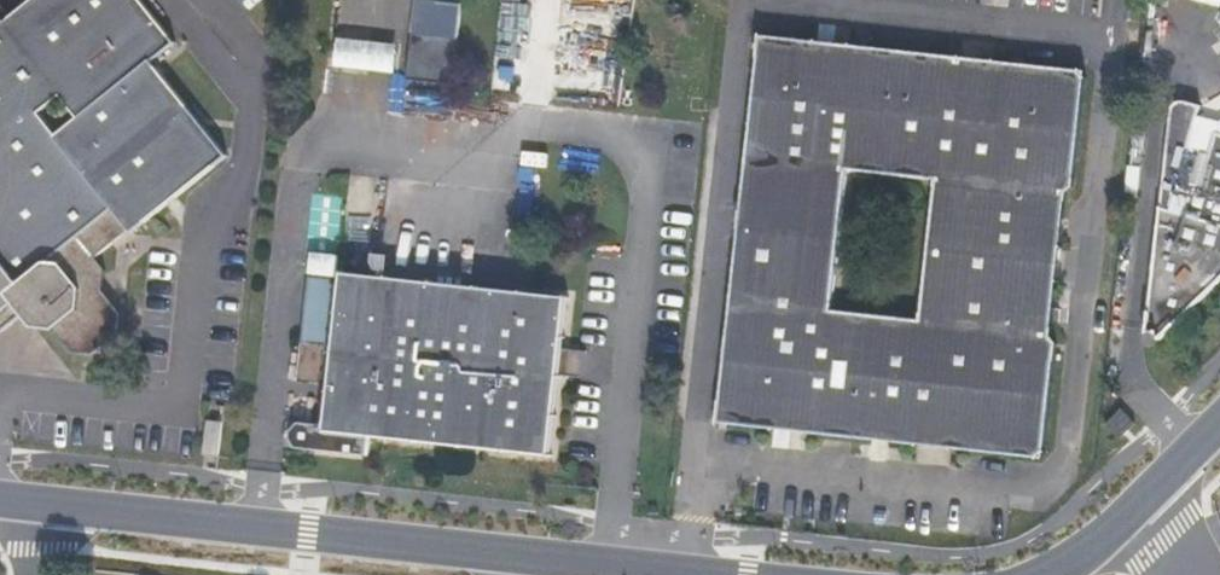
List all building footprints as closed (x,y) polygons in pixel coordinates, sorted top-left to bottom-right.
[(176,43),(142,0),(35,0),(7,22),(0,14),(0,324),(19,310),(34,327),(56,332),(72,353),(97,356),(121,336),(124,314),(104,288),(107,270),(95,257),(131,230),(134,233),(229,157),(152,62),(176,43)] [(462,3),(429,0),(416,0),(408,81),(455,85),(462,3)] [(329,73),(359,75),(363,31),(333,28),(329,73)] [(363,31),(359,75),(389,79),(393,33),(363,31)] [(1044,459),(1057,342),(1052,336),(1069,193),(1075,187),(1088,71),(762,34),(718,424),(1044,459)] [(1204,114),(1204,102),(1183,100),(1174,105),(1167,180),(1150,332),(1157,330),(1164,339),(1219,283),(1219,116),(1204,114)] [(371,438),(553,457),(561,376),(584,379),(586,352),(565,349),(570,297),(343,273),(335,353),(326,352),(332,281),(309,278),(299,382),(322,384),(322,381),(330,382),(326,428),(300,425),(291,433),(291,443),(296,450),(369,458),(371,438)] [(1122,438),(1136,424),(1124,410),(1109,423),(1122,438)] [(220,458),(223,423),(210,421),(205,455),(220,458)]
